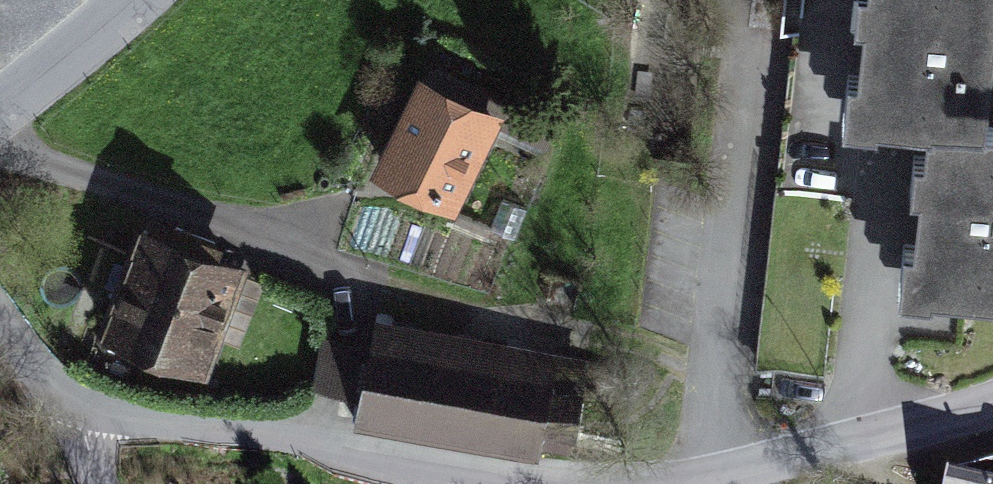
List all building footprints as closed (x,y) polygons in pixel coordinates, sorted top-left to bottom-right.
[(899,1),(887,122),(945,128),(940,181),(929,287),(992,293),(992,0),(899,0),(899,1)] [(458,205),(497,98),(405,65),(366,172),(458,205)] [(264,259),(156,221),(116,333),(223,372),(264,259)] [(591,374),(375,318),(350,412),(567,468),(591,374)] [(949,483),(992,483),(992,462),(955,455),(949,483)]
